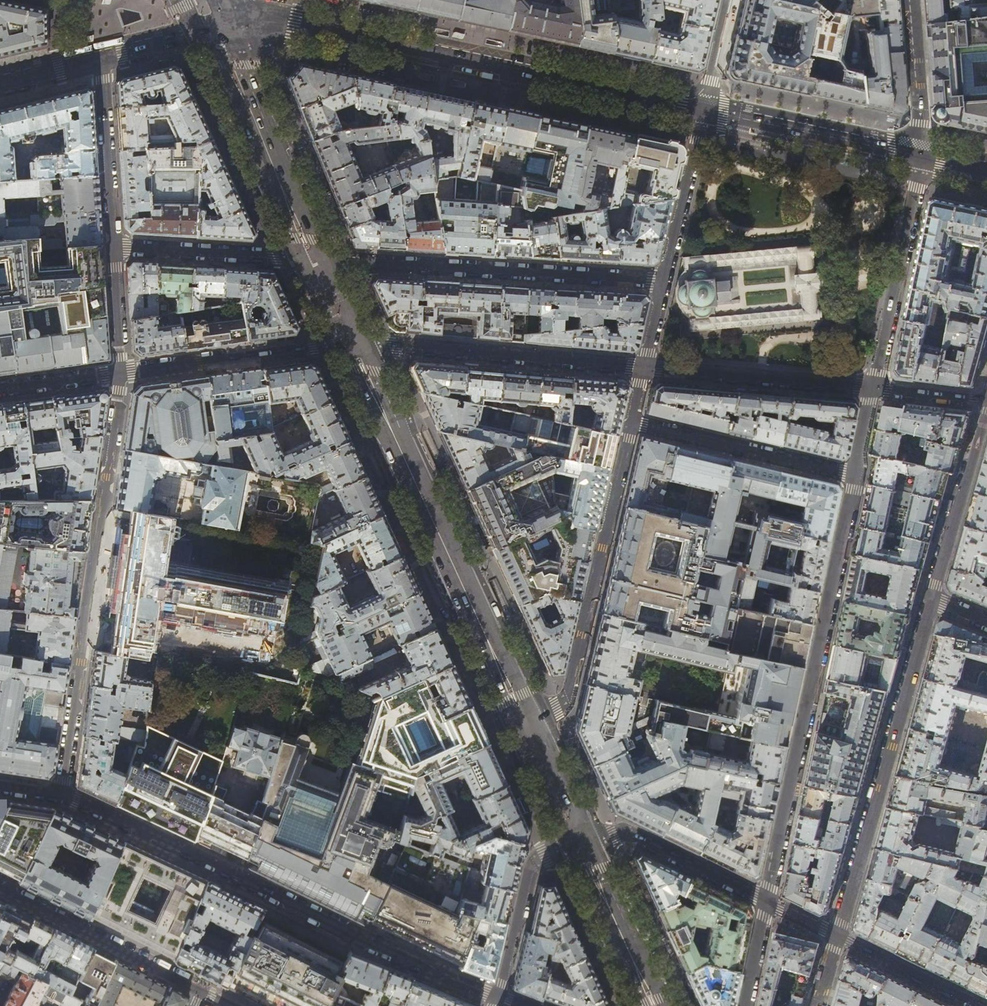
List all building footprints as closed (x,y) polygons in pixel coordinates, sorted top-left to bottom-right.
[(376,3),(391,7),(413,11),(415,0),(376,0),(376,3)] [(413,11),(433,16),(456,20),(460,0),(415,0),(413,11)] [(456,20),(479,25),(506,31),(511,5),(510,0),(460,0),(456,20)] [(511,5),(506,31),(533,37),(575,46),(580,29),(575,0),(559,0),(560,4),(554,4),(534,0),(510,0),(511,5)] [(580,29),(575,46),(585,48),(592,49),(597,50),(610,53),(613,35),(609,0),(575,0),(580,29)] [(613,35),(610,53),(626,56),(648,61),(655,29),(657,18),(659,18),(658,6),(657,0),(639,0),(639,13),(637,21),(629,19),(627,2),(632,1),(633,0),(609,0),(613,35)] [(658,6),(681,12),(676,31),(673,33),(655,29),(648,61),(673,66),(695,71),(701,67),(705,53),(717,0),(657,0),(658,6)] [(773,89),(778,89),(832,100),(872,108),(888,112),(882,53),(879,24),(876,0),(850,0),(854,34),(866,34),(870,70),(867,70),(867,75),(859,76),(859,69),(849,71),(848,62),(847,62),(846,47),(849,47),(855,41),(831,43),(826,0),(742,0),(741,6),(733,38),(726,70),(726,73),(727,75),(729,77),(731,79),(733,79),(735,79),(740,80),(767,87),(773,89)] [(831,43),(855,41),(854,34),(850,0),(826,0),(831,43)] [(879,24),(898,22),(897,9),(896,0),(876,0),(879,24)] [(953,0),(926,0),(928,25),(955,22),(953,0)] [(955,22),(958,22),(974,20),(986,18),(986,4),(974,5),(974,0),(953,0),(955,22)] [(14,4),(0,1),(0,21),(7,23),(7,26),(6,26),(7,30),(8,30),(9,32),(0,34),(0,58),(19,53),(45,45),(45,26),(44,10),(14,4)] [(974,20),(975,29),(960,31),(958,22),(955,22),(928,25),(929,43),(933,92),(935,114),(936,117),(937,119),(938,121),(941,123),(950,125),(986,133),(986,18),(974,20)] [(899,39),(898,22),(879,24),(882,53),(900,52),(899,39)] [(901,65),(900,52),(882,53),(888,112),(894,113),(899,114),(904,109),(903,92),(901,65)] [(352,86),(350,75),(323,69),(298,63),(293,70),(286,78),(291,93),(297,107),(352,86)] [(182,103),(192,98),(184,81),(178,68),(172,65),(143,72),(120,78),(115,84),(117,107),(182,103)] [(373,79),(375,73),(353,68),(351,75),(373,79)] [(351,75),(350,75),(352,86),(355,113),(356,121),(357,128),(367,127),(370,111),(380,113),(377,126),(393,124),(395,100),(388,99),(391,83),(373,79),(351,75)] [(434,92),(391,83),(388,99),(395,100),(393,124),(395,124),(398,144),(413,141),(427,139),(428,139),(423,129),(421,128),(422,123),(443,128),(443,129),(444,129),(443,130),(444,132),(447,133),(449,131),(449,130),(452,131),(451,155),(429,158),(432,179),(456,176),(472,100),(434,92)] [(352,86),(297,107),(303,122),(311,141),(339,130),(339,131),(357,128),(356,121),(342,125),(340,119),(336,120),(332,110),(349,103),(353,113),(355,113),(352,86)] [(84,87),(49,95),(28,101),(0,108),(0,181),(14,180),(12,148),(10,146),(8,146),(8,141),(22,137),(22,139),(23,139),(25,140),(31,139),(33,138),(33,137),(34,134),(62,127),(64,156),(36,158),(33,161),(34,179),(52,178),(52,172),(59,172),(59,177),(69,177),(68,171),(76,171),(77,176),(96,175),(94,151),(92,113),(90,91),(84,87)] [(200,116),(192,98),(182,103),(117,107),(117,116),(120,151),(195,146),(211,139),(200,116)] [(490,104),(472,100),(456,176),(488,183),(491,169),(475,165),(480,141),(497,144),(504,107),(490,104)] [(522,111),(504,107),(497,144),(507,147),(506,151),(507,153),(514,154),(516,153),(517,149),(528,151),(536,114),(522,111)] [(560,119),(536,114),(528,151),(528,153),(558,158),(557,161),(558,161),(557,161),(557,162),(558,162),(558,163),(559,163),(554,185),(522,178),(520,190),(519,196),(520,207),(521,208),(529,210),(530,205),(547,209),(546,213),(548,213),(548,217),(566,215),(585,124),(560,119)] [(393,124),(377,126),(367,127),(357,128),(339,131),(339,130),(311,141),(323,172),(331,190),(337,206),(337,207),(395,184),(398,182),(392,166),(361,178),(346,143),(352,141),(352,142),(353,143),(354,144),(355,144),(356,144),(386,141),(387,146),(399,144),(398,144),(395,124),(393,124)] [(609,129),(585,124),(566,215),(589,211),(602,209),(609,208),(611,198),(610,198),(587,192),(591,171),(590,171),(591,170),(592,169),(593,169),(594,167),(594,165),(593,164),(592,163),(593,162),(616,167),(617,167),(618,163),(626,165),(628,165),(634,135),(609,129)] [(634,135),(628,165),(650,170),(644,194),(639,193),(638,193),(637,194),(636,195),(635,197),(637,191),(623,189),(625,177),(626,177),(626,176),(625,175),(624,174),(626,165),(618,163),(617,167),(616,167),(610,198),(611,198),(609,208),(632,204),(671,198),(676,175),(681,154),(681,153),(681,151),(680,148),(679,147),(678,145),(676,144),(675,143),(656,139),(634,135)] [(231,183),(211,139),(195,146),(200,159),(195,237),(221,239),(250,240),(254,234),(231,183)] [(427,139),(413,141),(419,155),(392,166),(398,182),(395,184),(396,193),(397,200),(409,199),(413,198),(416,195),(416,194),(433,191),(432,179),(429,158),(427,139)] [(200,159),(195,146),(120,151),(122,181),(125,224),(125,228),(130,233),(162,235),(195,237),(200,159)] [(98,210),(97,194),(96,175),(77,176),(69,177),(59,177),(52,178),(34,179),(14,180),(0,181),(0,217),(98,210)] [(456,176),(432,179),(433,191),(437,219),(442,252),(464,253),(491,255),(496,185),(488,183),(456,176)] [(389,194),(395,184),(337,207),(340,213),(342,218),(346,228),(370,218),(371,215),(375,213),(374,210),(372,209),(370,210),(368,207),(373,205),(374,207),(376,206),(375,204),(385,200),(389,194)] [(519,196),(520,190),(496,185),(491,255),(511,256),(529,257),(523,223),(514,224),(515,227),(507,227),(504,223),(505,222),(506,208),(505,206),(520,207),(519,196)] [(337,206),(331,190),(325,193),(331,208),(337,206)] [(396,193),(389,194),(385,200),(388,220),(384,220),(384,217),(382,217),(382,220),(377,220),(375,248),(391,249),(404,250),(397,200),(396,193)] [(671,198),(632,204),(625,234),(623,244),(633,242),(640,241),(662,238),(665,222),(671,198)] [(409,199),(397,200),(404,250),(418,251),(442,252),(437,219),(412,222),(409,199)] [(935,199),(929,203),(913,280),(904,320),(927,325),(929,317),(936,319),(940,301),(949,303),(948,307),(950,313),(951,310),(975,315),(986,318),(986,210),(983,209),(983,208),(977,207),(968,205),(968,206),(935,199)] [(340,213),(337,207),(332,209),(334,215),(340,213)] [(529,210),(521,208),(523,223),(529,257),(542,258),(556,259),(556,256),(551,224),(549,224),(549,222),(531,224),(530,216),(534,216),(534,210),(529,210)] [(602,209),(589,211),(597,261),(616,263),(617,256),(615,245),(623,244),(625,234),(625,233),(624,232),(622,231),(621,230),(618,229),(617,230),(616,230),(615,230),(614,231),(612,233),(611,236),(611,237),(606,234),(602,209)] [(1,236),(1,240),(36,238),(36,239),(38,239),(38,237),(37,231),(37,226),(54,225),(55,224),(55,222),(64,221),(65,248),(101,245),(100,234),(99,228),(99,220),(98,210),(0,217),(0,235),(1,236)] [(549,222),(549,224),(551,224),(556,256),(556,259),(574,260),(597,261),(589,211),(566,215),(548,217),(549,222)] [(378,212),(375,213),(371,215),(370,218),(346,228),(349,235),(354,247),(364,247),(375,248),(377,220),(378,212)] [(697,241),(711,242),(711,238),(707,237),(707,234),(712,230),(708,222),(698,225),(697,241)] [(38,239),(36,239),(37,250),(38,250),(62,248),(62,241),(59,239),(46,240),(46,236),(38,237),(38,239)] [(827,271),(824,239),(822,237),(820,236),(818,236),(684,249),(670,307),(671,308),(670,308),(671,310),(672,313),(675,318),(679,322),(680,337),(681,338),(682,340),(684,340),(759,334),(828,327),(830,327),(831,326),(831,324),(828,291),(828,290),(827,289),(827,281),(826,274),(827,272),(827,271)] [(5,308),(30,304),(30,303),(42,302),(55,300),(55,292),(101,285),(103,285),(103,280),(102,262),(101,245),(65,248),(66,259),(38,261),(38,250),(37,250),(36,239),(36,238),(1,240),(0,240),(0,309),(5,308)] [(658,252),(662,238),(640,241),(640,247),(634,247),(633,247),(633,242),(623,244),(615,245),(617,256),(616,263),(633,264),(651,265),(656,261),(658,252)] [(147,292),(156,292),(156,264),(143,264),(132,263),(127,268),(128,279),(129,293),(142,293),(147,292)] [(174,265),(156,264),(156,292),(157,316),(168,314),(168,305),(163,301),(162,293),(176,294),(175,313),(179,312),(189,311),(192,267),(174,265)] [(208,268),(192,267),(189,311),(220,306),(223,268),(208,268)] [(239,269),(223,268),(220,306),(241,303),(254,300),(255,270),(239,269)] [(264,271),(255,270),(254,300),(241,303),(246,340),(268,337),(293,334),(297,327),(286,303),(283,297),(271,271),(264,271)] [(709,306),(739,303),(736,276),(707,279),(705,276),(703,274),(701,272),(697,271),(694,272),(690,274),(688,277),(688,280),(684,281),(685,285),(681,286),(678,288),(676,291),(676,294),(676,297),(678,300),(680,302),(683,304),(686,304),(686,308),(690,307),(691,311),(693,313),(696,315),(700,315),(703,315),(706,313),(708,310),(709,306)] [(375,277),(372,281),(370,284),(375,295),(380,306),(389,326),(395,330),(405,331),(418,332),(419,305),(414,304),(414,301),(419,302),(419,299),(421,280),(398,279),(375,277)] [(375,295),(370,284),(372,281),(369,278),(365,284),(371,297),(375,295)] [(421,280),(419,299),(419,302),(419,305),(418,332),(457,336),(496,339),(499,285),(478,284),(440,282),(421,280)] [(101,287),(101,285),(55,292),(55,300),(42,302),(51,367),(66,365),(85,363),(79,319),(103,316),(102,311),(100,298),(101,297),(101,294),(100,287),(101,287)] [(513,286),(499,285),(496,339),(503,340),(522,342),(523,335),(524,319),(524,313),(526,287),(513,286)] [(539,288),(526,287),(524,313),(539,314),(538,322),(533,322),(533,334),(549,332),(552,288),(539,288)] [(560,289),(552,288),(549,332),(570,330),(573,290),(560,289)] [(598,291),(573,290),(570,330),(598,327),(599,317),(610,317),(609,326),(642,322),(644,312),(647,299),(643,294),(598,291)] [(157,316),(156,292),(147,292),(147,308),(143,308),(142,293),(129,293),(130,320),(155,316),(157,316)] [(51,367),(42,302),(30,303),(30,304),(5,308),(14,373),(31,370),(51,367)] [(246,340),(241,303),(220,306),(189,311),(189,315),(180,317),(183,349),(213,345),(246,340)] [(0,309),(0,374),(14,373),(5,308),(0,309)] [(180,317),(179,312),(175,313),(168,314),(169,326),(156,327),(155,316),(130,320),(132,350),(138,355),(161,352),(183,349),(180,317)] [(105,315),(103,316),(79,319),(85,363),(96,361),(105,360),(108,359),(105,315)] [(981,360),(986,338),(986,318),(975,315),(961,386),(966,387),(973,388),(981,360)] [(927,325),(904,320),(897,354),(893,372),(898,379),(904,379),(915,381),(922,345),(927,325)] [(961,386),(973,325),(949,320),(943,350),(937,383),(949,385),(961,386)] [(642,322),(609,326),(598,327),(570,330),(569,346),(598,349),(630,352),(636,347),(638,340),(642,322)] [(569,346),(570,330),(549,332),(533,334),(526,334),(523,335),(522,342),(553,345),(569,346)] [(943,350),(922,345),(915,381),(927,382),(937,383),(943,350)] [(286,365),(262,368),(267,402),(294,399),(297,406),(294,407),(298,415),(301,413),(330,400),(322,383),(314,366),(308,362),(286,365)] [(414,382),(419,392),(454,399),(460,401),(463,367),(439,365),(412,362),(408,368),(414,382)] [(481,368),(463,367),(460,401),(479,405),(480,405),(480,400),(497,401),(500,370),(481,368)] [(236,372),(206,376),(209,399),(213,430),(214,439),(270,432),(267,402),(262,368),(236,372)] [(520,372),(500,370),(497,401),(497,409),(515,413),(516,408),(505,406),(506,402),(514,403),(514,404),(515,405),(516,406),(521,407),(522,407),(523,406),(523,405),(524,403),(535,405),(538,373),(520,372)] [(555,375),(538,373),(535,405),(551,406),(553,410),(553,421),(566,424),(570,376),(555,375)] [(202,400),(209,399),(206,376),(172,381),(159,383),(140,385),(139,386),(133,392),(132,394),(130,409),(150,412),(153,433),(154,439),(155,455),(201,463),(211,464),(215,465),(216,460),(216,454),(214,439),(213,430),(206,431),(202,400)] [(621,380),(570,376),(566,424),(613,434),(615,435),(619,421),(626,390),(626,389),(626,387),(626,385),(625,383),(623,381),(621,380)] [(650,394),(649,401),(697,413),(698,408),(710,411),(709,416),(728,420),(735,391),(697,387),(658,384),(652,388),(650,394)] [(51,397),(55,425),(57,436),(65,435),(80,435),(96,435),(101,436),(102,426),(105,406),(107,394),(103,390),(78,394),(51,397)] [(779,445),(790,396),(764,393),(735,391),(728,420),(726,432),(749,438),(779,445)] [(454,399),(419,392),(430,415),(437,431),(491,442),(500,445),(520,449),(524,435),(475,424),(479,405),(460,401),(458,410),(452,408),(454,399)] [(854,404),(851,401),(823,398),(790,396),(779,445),(808,452),(839,459),(846,455),(848,442),(856,407),(854,404)] [(35,399),(22,401),(29,454),(59,450),(58,441),(32,444),(31,429),(42,427),(43,436),(44,437),(51,436),(52,434),(51,426),(55,425),(51,397),(35,399)] [(341,423),(330,400),(301,413),(313,439),(281,454),(286,464),(284,465),(286,468),(348,440),(341,423)] [(0,468),(0,488),(2,487),(8,486),(8,487),(10,488),(15,488),(16,487),(15,485),(20,485),(21,496),(16,496),(4,495),(4,496),(0,496),(0,499),(35,499),(29,454),(22,401),(12,403),(0,404),(0,445),(12,444),(13,449),(10,451),(12,460),(14,462),(11,467),(0,468)] [(697,413),(649,401),(647,406),(646,413),(664,417),(695,425),(726,432),(728,420),(709,416),(697,413)] [(878,419),(876,429),(903,435),(904,431),(901,430),(907,404),(895,403),(881,401),(878,419)] [(924,406),(907,404),(901,430),(904,431),(903,435),(908,436),(902,461),(912,463),(923,466),(929,441),(935,442),(935,438),(939,439),(940,436),(946,409),(924,406)] [(146,432),(153,433),(150,412),(130,409),(127,426),(124,449),(155,455),(154,439),(152,439),(151,438),(150,437),(149,437),(148,438),(145,438),(146,432)] [(957,410),(946,409),(940,436),(946,438),(945,442),(943,441),(942,444),(961,449),(966,434),(972,412),(957,410)] [(553,421),(528,416),(524,435),(520,449),(542,454),(554,457),(606,467),(610,450),(613,434),(566,424),(553,421)] [(903,435),(876,429),(873,443),(870,454),(876,455),(902,461),(908,436),(903,435)] [(491,442),(437,431),(451,461),(464,489),(542,454),(520,449),(500,445),(485,452),(483,457),(481,453),(484,447),(485,447),(486,447),(489,447),(490,446),(491,445),(491,444),(491,442)] [(281,454),(270,432),(214,439),(216,454),(216,460),(233,463),(230,444),(240,443),(254,472),(271,475),(281,470),(286,468),(284,465),(286,464),(281,454)] [(65,435),(57,436),(58,441),(59,450),(29,454),(35,499),(92,499),(97,463),(101,436),(96,435),(80,435),(79,449),(70,449),(69,440),(69,439),(68,438),(67,437),(66,436),(65,436),(65,435)] [(797,534),(827,541),(832,517),(838,490),(834,484),(820,480),(640,437),(631,477),(624,507),(693,523),(699,525),(705,526),(698,554),(722,559),(731,525),(750,529),(742,564),(740,574),(754,577),(757,578),(786,584),(791,562),(794,547),(797,534)] [(357,451),(352,439),(349,440),(354,452),(357,451)] [(349,440),(348,440),(286,468),(281,470),(284,478),(295,480),(295,478),(302,475),(303,478),(325,468),(331,482),(334,489),(364,475),(356,456),(354,452),(349,440)] [(942,444),(935,442),(929,441),(923,466),(950,472),(954,473),(958,462),(961,449),(942,444)] [(200,472),(201,463),(155,455),(124,449),(118,490),(115,508),(131,510),(149,513),(154,479),(157,480),(164,477),(165,472),(188,477),(189,472),(197,473),(200,472)] [(550,472),(554,457),(542,454),(464,489),(476,517),(491,548),(555,519),(550,472)] [(912,463),(902,461),(876,455),(873,467),(870,484),(896,490),(905,492),(912,463)] [(606,467),(554,457),(550,472),(555,519),(565,515),(569,524),(594,530),(601,500),(608,468),(606,467)] [(985,459),(980,476),(976,493),(986,496),(986,459),(985,459)] [(923,466),(912,463),(905,492),(942,500),(946,485),(949,476),(950,472),(923,466)] [(236,528),(247,471),(215,465),(211,464),(208,480),(205,479),(203,488),(194,486),(192,496),(202,497),(200,507),(202,507),(200,522),(236,528)] [(373,494),(364,475),(334,489),(333,489),(346,515),(316,529),(315,526),(313,527),(310,542),(317,543),(325,540),(382,514),(373,494)] [(333,489),(334,489),(331,482),(319,488),(319,489),(318,496),(324,493),(333,489)] [(896,490),(870,484),(865,506),(861,527),(887,533),(896,490)] [(942,500),(905,492),(896,490),(887,533),(895,534),(930,543),(935,525),(942,500)] [(976,493),(971,508),(966,526),(986,532),(986,496),(976,493)] [(2,542),(17,544),(31,545),(84,551),(88,525),(92,499),(35,499),(0,499),(0,542),(2,542)] [(624,507),(620,526),(612,564),(604,598),(601,613),(725,641),(733,607),(740,574),(742,564),(722,559),(698,554),(705,526),(699,525),(697,534),(691,533),(693,523),(624,507)] [(167,516),(149,513),(131,510),(116,617),(111,654),(126,656),(148,659),(157,593),(168,596),(168,600),(278,621),(285,583),(174,562),(173,565),(161,563),(167,516)] [(391,534),(382,514),(325,540),(330,553),(344,547),(345,549),(349,547),(347,545),(355,541),(368,569),(401,554),(400,554),(393,538),(391,534)] [(565,515),(555,519),(491,548),(503,574),(517,604),(543,592),(578,601),(582,584),(587,560),(594,530),(569,524),(565,515)] [(966,526),(960,548),(954,569),(954,570),(986,576),(986,532),(966,526)] [(883,549),(887,533),(861,527),(858,541),(855,555),(884,561),(890,562),(894,542),(891,542),(890,546),(887,546),(887,549),(883,549)] [(797,534),(794,547),(803,549),(800,564),(791,562),(786,584),(817,591),(823,562),(827,541),(797,534)] [(925,562),(930,543),(895,534),(894,542),(890,562),(923,569),(925,562)] [(406,552),(398,535),(393,538),(400,554),(406,552)] [(330,553),(325,540),(317,543),(321,544),(310,596),(337,584),(343,581),(330,553)] [(17,544),(2,542),(0,555),(0,609),(5,609),(17,544)] [(80,579),(84,551),(31,545),(30,555),(28,573),(25,573),(24,583),(27,583),(25,602),(24,611),(75,617),(80,579)] [(411,576),(401,554),(368,569),(365,571),(375,593),(371,594),(349,604),(356,619),(417,591),(411,576)] [(881,573),(884,561),(855,555),(850,577),(845,601),(874,607),(876,595),(866,593),(865,590),(868,573),(871,571),(881,573)] [(923,569),(890,562),(884,561),(881,573),(891,575),(893,578),(889,595),(886,597),(876,595),(874,607),(910,615),(918,589),(923,569)] [(986,576),(954,570),(953,569),(950,579),(949,584),(952,591),(985,605),(986,606),(986,587),(983,585),(986,576)] [(747,610),(754,577),(740,574),(733,607),(747,610)] [(786,584),(757,578),(755,586),(776,591),(775,595),(763,593),(761,602),(768,603),(766,614),(810,623),(811,618),(814,603),(817,591),(786,584)] [(347,605),(337,584),(310,596),(308,604),(313,605),(317,615),(314,630),(306,634),(302,633),(300,644),(313,638),(356,619),(349,604),(347,605)] [(417,591),(356,619),(313,638),(323,660),(330,675),(370,657),(360,634),(375,626),(378,631),(379,632),(389,627),(397,644),(434,627),(426,609),(417,591)] [(562,673),(570,636),(578,601),(543,592),(517,604),(529,630),(549,674),(562,673)] [(910,615),(874,607),(845,601),(841,622),(836,645),(898,658),(904,638),(910,615)] [(747,610),(733,607),(725,641),(723,651),(735,653),(801,666),(805,646),(810,623),(766,614),(747,610)] [(5,654),(9,628),(38,631),(34,659),(40,660),(50,662),(68,665),(72,638),(75,617),(24,611),(5,609),(0,609),(0,653),(5,654)] [(725,641),(601,613),(598,623),(584,684),(635,696),(641,672),(639,670),(629,668),(631,659),(641,662),(643,660),(645,652),(719,668),(719,669),(731,671),(732,664),(735,653),(723,651),(725,641)] [(936,634),(986,644),(986,638),(959,626),(944,620),(938,623),(937,628),(935,634),(936,634)] [(443,647),(434,627),(397,644),(407,666),(357,689),(372,696),(371,700),(421,677),(450,663),(443,647)] [(936,634),(936,635),(931,654),(924,678),(983,694),(986,677),(986,673),(984,672),(980,674),(977,685),(965,682),(961,678),(964,669),(965,669),(967,660),(967,659),(968,657),(986,662),(986,644),(936,634)] [(893,676),(898,658),(836,645),(833,660),(829,679),(889,691),(893,676)] [(123,675),(126,656),(111,654),(95,651),(92,670),(90,685),(148,693),(150,680),(127,676),(127,675),(124,674),(123,675)] [(5,654),(0,653),(0,675),(0,677),(0,770),(46,777),(53,769),(54,760),(60,719),(66,680),(68,665),(50,662),(48,671),(44,670),(45,666),(40,665),(40,660),(34,659),(5,654)] [(735,653),(732,664),(744,667),(733,715),(740,717),(736,736),(748,738),(784,746),(796,692),(801,666),(735,653)] [(375,666),(370,657),(330,675),(343,683),(350,681),(351,677),(375,666)] [(450,663),(421,677),(425,685),(432,682),(439,698),(437,699),(438,702),(433,704),(440,718),(469,705),(459,684),(450,663)] [(429,695),(428,692),(425,685),(421,677),(371,700),(362,724),(367,726),(368,724),(381,729),(375,748),(361,743),(362,741),(357,739),(349,762),(379,771),(373,789),(381,791),(387,773),(394,776),(391,787),(400,790),(398,796),(407,799),(410,788),(413,776),(487,742),(482,732),(472,711),(469,705),(440,718),(433,704),(429,695)] [(983,694),(924,678),(918,701),(910,727),(948,738),(958,704),(986,712),(986,677),(983,694)] [(878,731),(889,691),(829,679),(821,715),(815,748),(870,762),(878,731)] [(635,696),(584,684),(581,702),(574,730),(582,746),(590,765),(623,750),(618,739),(618,738),(618,737),(619,737),(622,736),(623,735),(625,734),(626,731),(627,730),(627,729),(646,733),(654,735),(657,736),(660,720),(709,730),(727,734),(736,736),(740,717),(733,715),(705,709),(704,712),(656,700),(653,713),(631,708),(634,697),(635,697),(635,696)] [(83,735),(113,740),(136,744),(143,747),(146,735),(146,731),(118,726),(121,705),(146,709),(148,693),(90,685),(86,710),(83,735)] [(679,747),(678,747),(681,736),(691,738),(690,743),(705,747),(709,730),(660,720),(657,736),(654,735),(646,739),(655,757),(635,766),(632,766),(628,759),(624,749),(623,750),(590,765),(597,779),(606,799),(683,764),(683,763),(701,767),(704,752),(688,748),(687,751),(682,750),(682,749),(681,749),(680,748),(679,747)] [(143,747),(136,744),(125,773),(115,805),(126,810),(167,829),(193,841),(195,835),(215,782),(222,760),(146,724),(146,731),(146,735),(143,747)] [(252,772),(253,773),(254,773),(254,772),(256,773),(257,774),(258,774),(259,774),(269,776),(279,740),(283,729),(279,728),(278,729),(275,737),(244,728),(243,729),(233,726),(227,746),(237,749),(232,766),(244,769),(244,770),(245,771),(246,770),(248,771),(249,772),(250,772),(250,771),(252,772)] [(979,777),(940,766),(948,738),(910,727),(904,751),(897,775),(931,782),(934,782),(935,778),(938,778),(939,775),(937,783),(986,792),(986,750),(979,777)] [(726,741),(727,734),(709,730),(705,747),(704,752),(713,754),(714,750),(721,752),(723,740),(726,741)] [(256,865),(254,870),(355,920),(359,913),(370,919),(385,882),(365,873),(375,844),(380,846),(384,845),(387,845),(389,843),(392,841),(393,839),(396,840),(399,830),(364,817),(373,789),(379,771),(349,762),(338,793),(298,778),(300,771),(302,772),(306,760),(304,759),(309,742),(308,741),(309,739),(308,737),(307,735),(305,734),(304,734),(302,733),(300,733),(299,734),(297,735),(296,736),(295,738),(293,745),(279,740),(269,776),(261,801),(265,803),(244,858),(244,859),(256,865)] [(109,766),(113,740),(83,735),(79,761),(75,786),(95,795),(115,805),(125,773),(109,766)] [(780,765),(784,746),(748,738),(744,760),(713,754),(704,752),(701,767),(720,771),(752,777),(755,778),(777,782),(780,765)] [(413,776),(410,788),(412,789),(424,814),(416,818),(403,814),(399,830),(396,840),(406,844),(408,836),(431,843),(439,814),(446,811),(451,808),(439,781),(461,770),(473,798),(505,783),(496,763),(487,742),(413,776)] [(864,782),(870,762),(815,748),(810,770),(807,785),(834,791),(860,796),(864,782)] [(720,771),(701,767),(683,763),(683,764),(679,783),(678,784),(699,788),(694,814),(674,804),(659,835),(677,844),(697,853),(712,824),(714,808),(712,807),(714,798),(715,795),(720,771)] [(679,783),(683,764),(606,799),(609,805),(612,812),(635,823),(659,835),(674,804),(662,798),(651,796),(679,783)] [(752,777),(720,771),(715,795),(738,800),(736,812),(769,819),(773,802),(777,782),(755,778),(753,786),(750,786),(752,777)] [(931,782),(897,775),(893,791),(888,807),(920,813),(931,816),(932,811),(925,810),(928,798),(968,805),(964,822),(986,827),(986,795),(931,785),(931,782)] [(244,858),(265,803),(261,801),(256,799),(249,813),(220,799),(225,787),(215,782),(195,835),(220,847),(244,858)] [(456,833),(446,811),(439,814),(431,843),(428,853),(438,856),(441,850),(459,857),(457,864),(465,867),(471,848),(472,844),(492,835),(500,830),(502,833),(501,837),(523,843),(526,829),(520,815),(513,801),(505,783),(473,798),(471,799),(481,822),(456,833)] [(827,819),(834,791),(807,785),(804,799),(801,814),(827,819)] [(856,812),(860,796),(834,791),(827,819),(852,825),(854,819),(856,812)] [(525,813),(518,798),(513,801),(520,815),(525,813)] [(0,800),(0,818),(8,802),(0,800)] [(8,802),(0,818),(0,870),(19,880),(53,808),(52,808),(30,805),(8,802)] [(914,841),(912,840),(920,813),(888,807),(883,827),(877,848),(934,862),(959,868),(962,858),(986,864),(986,859),(986,857),(986,827),(964,822),(963,822),(956,853),(920,844),(917,845),(917,844),(916,842),(915,841),(914,841)] [(75,819),(53,808),(19,880),(18,883),(70,909),(89,919),(90,915),(122,841),(101,831),(75,819)] [(719,809),(715,808),(714,808),(712,824),(697,853),(722,866),(750,879),(757,876),(763,848),(769,819),(736,812),(732,829),(728,830),(715,824),(719,809)] [(820,848),(827,819),(801,814),(797,829),(795,843),(820,848)] [(848,842),(852,825),(827,819),(820,848),(844,853),(848,842)] [(501,837),(492,835),(472,844),(471,848),(475,849),(474,852),(484,854),(480,871),(477,870),(477,869),(476,868),(475,868),(470,867),(469,867),(468,868),(465,878),(510,888),(512,889),(518,865),(520,856),(521,856),(523,843),(501,837)] [(188,925),(206,880),(203,879),(201,884),(123,848),(125,842),(122,841),(90,915),(110,925),(146,943),(148,940),(173,953),(171,957),(174,959),(188,925)] [(813,877),(820,848),(795,843),(791,858),(789,871),(813,877)] [(474,928),(479,917),(454,911),(459,900),(465,878),(468,868),(465,867),(457,864),(438,856),(428,853),(406,844),(393,872),(442,895),(438,905),(437,907),(385,882),(370,919),(377,922),(382,924),(410,938),(439,952),(437,956),(460,966),(470,939),(474,928)] [(839,872),(844,853),(820,848),(813,877),(805,907),(812,910),(821,915),(828,911),(831,901),(839,872)] [(929,873),(934,862),(877,848),(872,863),(868,878),(892,884),(892,887),(907,894),(916,874),(922,876),(922,875),(923,876),(924,876),(925,876),(926,876),(927,874),(928,874),(929,873)] [(656,909),(674,901),(678,899),(689,877),(638,852),(633,857),(646,886),(656,909)] [(957,906),(974,872),(959,868),(934,862),(929,873),(928,874),(927,874),(926,876),(925,876),(924,876),(929,876),(933,878),(934,883),(930,884),(926,882),(918,883),(912,897),(922,902),(897,952),(912,959),(927,966),(943,935),(957,906)] [(805,907),(813,877),(789,871),(786,885),(783,896),(793,900),(805,907)] [(974,872),(957,906),(975,915),(975,919),(962,944),(943,935),(927,966),(946,976),(968,986),(974,974),(970,972),(968,966),(971,960),(974,962),(979,941),(986,909),(986,875),(974,872)] [(678,899),(674,901),(693,910),(691,922),(709,926),(704,951),(700,950),(699,955),(703,955),(706,963),(717,966),(724,967),(737,970),(743,943),(749,912),(746,905),(718,892),(689,877),(678,899)] [(505,904),(510,888),(465,878),(459,900),(454,911),(479,917),(500,922),(505,904)] [(891,893),(892,887),(892,884),(868,878),(861,905),(854,930),(860,934),(869,938),(883,911),(877,908),(884,892),(891,894),(891,893)] [(253,903),(206,880),(188,925),(199,931),(200,929),(201,929),(206,918),(217,923),(218,925),(220,927),(221,927),(223,928),(226,928),(236,933),(230,944),(231,944),(230,946),(241,952),(259,914),(263,908),(253,903)] [(546,930),(548,929),(568,920),(559,900),(551,884),(539,885),(534,905),(528,932),(545,936),(546,930)] [(892,887),(891,893),(896,895),(896,894),(897,893),(899,893),(901,892),(902,893),(903,893),(904,894),(905,895),(906,896),(906,898),(906,899),(905,899),(909,901),(901,919),(883,911),(869,938),(883,945),(897,952),(922,902),(912,897),(907,894),(892,887)] [(674,901),(656,909),(670,939),(684,971),(703,962),(706,963),(703,955),(699,955),(695,954),(688,937),(691,922),(693,910),(674,901)] [(4,903),(0,911),(0,959),(2,960),(8,963),(14,952),(7,948),(7,945),(12,935),(21,939),(23,934),(32,918),(17,910),(4,903)] [(259,914),(241,952),(234,967),(237,968),(235,972),(262,986),(301,1005),(325,1005),(332,992),(337,983),(339,978),(341,975),(337,973),(346,958),(332,951),(259,914)] [(475,941),(470,939),(460,966),(459,969),(473,974),(492,981),(493,981),(499,956),(506,923),(503,922),(500,922),(479,917),(474,928),(487,931),(486,935),(482,934),(479,943),(478,943),(477,947),(475,946),(476,942),(475,941)] [(14,952),(8,963),(30,975),(53,928),(40,922),(32,918),(23,934),(38,943),(33,953),(17,945),(14,952)] [(586,945),(573,918),(568,920),(576,937),(581,947),(586,945)] [(568,920),(548,929),(553,938),(554,939),(550,958),(556,960),(559,958),(562,965),(584,955),(581,947),(576,937),(568,920)] [(196,940),(201,929),(200,929),(199,931),(188,925),(174,959),(173,961),(210,980),(225,987),(230,975),(223,970),(225,965),(233,969),(234,967),(241,952),(230,946),(231,944),(230,944),(225,954),(196,940)] [(62,933),(53,928),(30,975),(34,977),(52,986),(75,939),(62,933)] [(553,938),(545,936),(528,932),(525,932),(518,961),(548,966),(550,958),(554,939),(553,938)] [(769,963),(765,986),(777,989),(782,972),(797,977),(797,979),(793,993),(804,997),(806,991),(819,943),(797,938),(776,933),(769,963)] [(80,942),(75,939),(52,986),(66,993),(70,995),(77,980),(92,951),(93,949),(80,942)] [(92,951),(77,980),(92,988),(85,1003),(90,1005),(95,1005),(114,963),(96,953),(92,951)] [(346,958),(337,973),(341,975),(339,978),(370,990),(369,995),(365,996),(361,1005),(363,1005),(373,1005),(388,968),(369,959),(350,952),(346,958)] [(562,965),(569,980),(567,981),(566,983),(547,976),(548,974),(546,974),(540,997),(562,1004),(566,1005),(608,1005),(595,979),(584,955),(562,965)] [(889,975),(871,966),(847,955),(838,987),(833,1005),(859,1005),(864,991),(872,996),(874,996),(875,996),(876,995),(877,994),(877,993),(877,992),(881,993),(889,975)] [(8,963),(2,960),(0,965),(0,973),(16,982),(3,1005),(19,1005),(34,977),(30,975),(8,963)] [(95,1005),(113,1005),(122,986),(161,1004),(160,1005),(184,1005),(188,997),(188,996),(187,995),(169,985),(168,987),(148,977),(115,960),(114,963),(95,1005)] [(974,962),(971,960),(968,966),(970,972),(974,974),(968,986),(975,990),(986,996),(986,967),(974,962)] [(546,974),(548,966),(518,961),(516,973),(512,988),(513,989),(526,994),(540,1000),(540,997),(546,974)] [(717,966),(706,963),(703,962),(684,971),(697,999),(700,1005),(730,1005),(731,998),(737,970),(724,967),(723,970),(717,969),(717,966)] [(396,971),(388,968),(373,1005),(399,1005),(411,977),(396,971)] [(889,975),(881,993),(880,1001),(879,1005),(891,1005),(910,1005),(919,990),(904,982),(889,975)] [(52,986),(34,977),(19,1005),(37,1005),(39,1003),(46,1004),(48,1002),(53,1004),(55,1003),(59,1005),(60,1004),(66,993),(52,986)] [(428,984),(411,977),(399,1005),(479,1005),(461,998),(428,984)] [(348,995),(337,983),(332,992),(346,999),(348,995)] [(765,986),(760,1005),(772,1005),(777,989),(765,986)] [(919,990),(910,1005),(952,1005),(948,1004),(919,990)] [(332,992),(325,1005),(363,1005),(361,1005),(346,999),(332,992)] [(85,1003),(70,995),(66,993),(60,1004),(62,1005),(90,1005),(85,1003)] [(804,997),(793,993),(790,1005),(801,1005),(804,997)]
